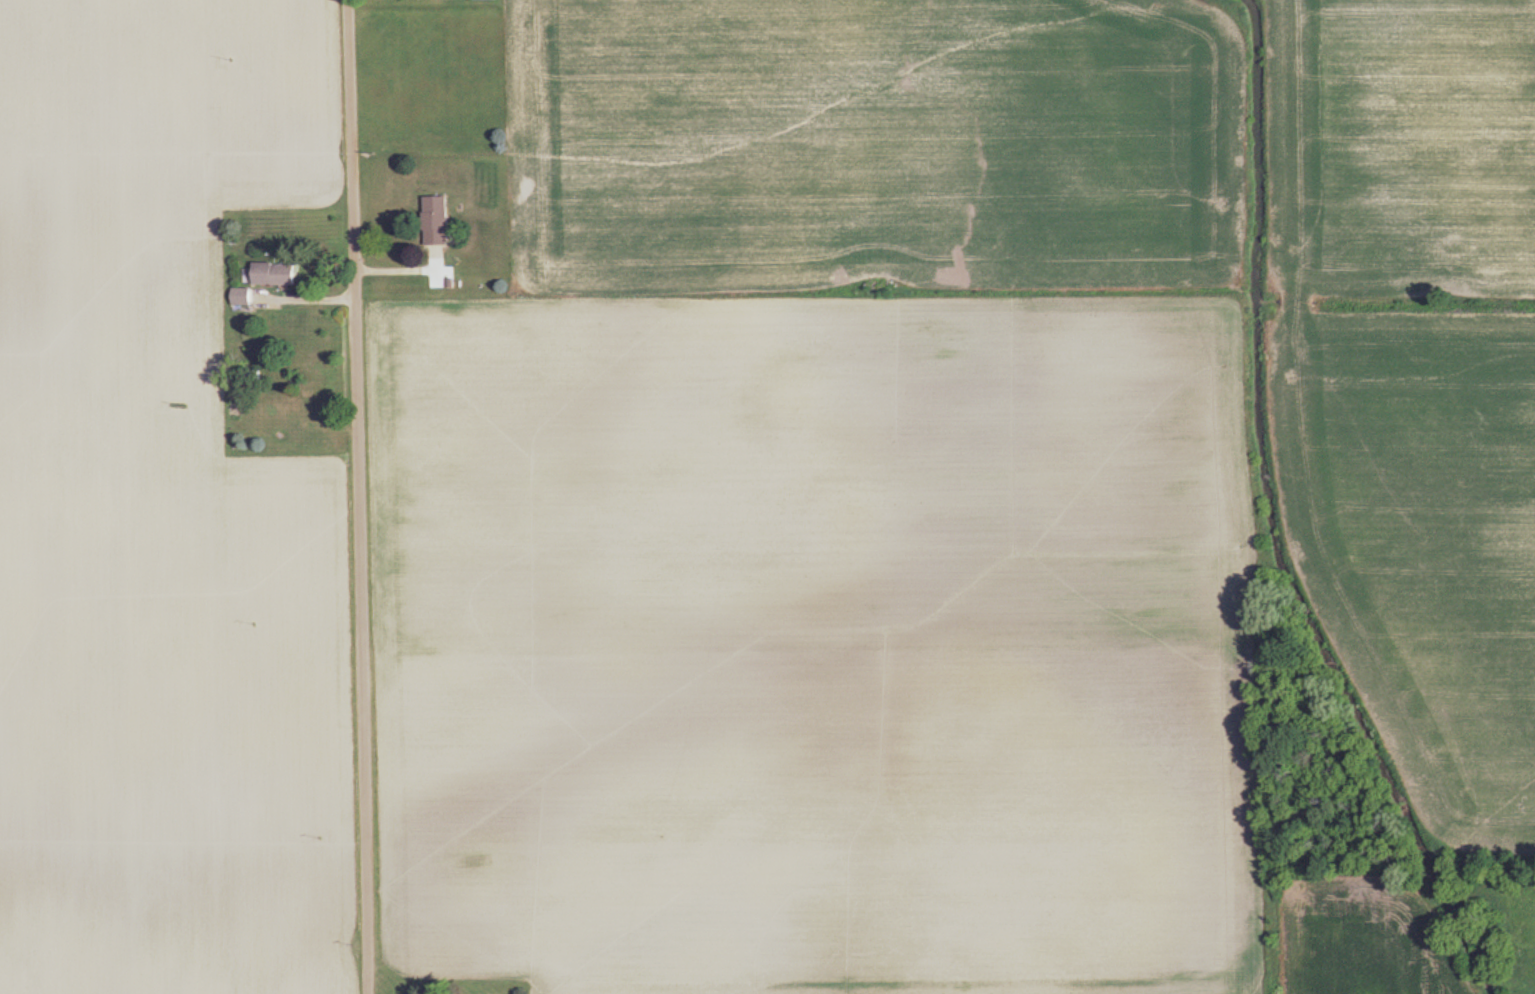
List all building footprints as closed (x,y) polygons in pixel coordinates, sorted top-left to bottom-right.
[(452,245),(452,197),(428,197),(428,245),(452,245)] [(256,285),(301,285),(301,263),(256,263),(256,285)]
